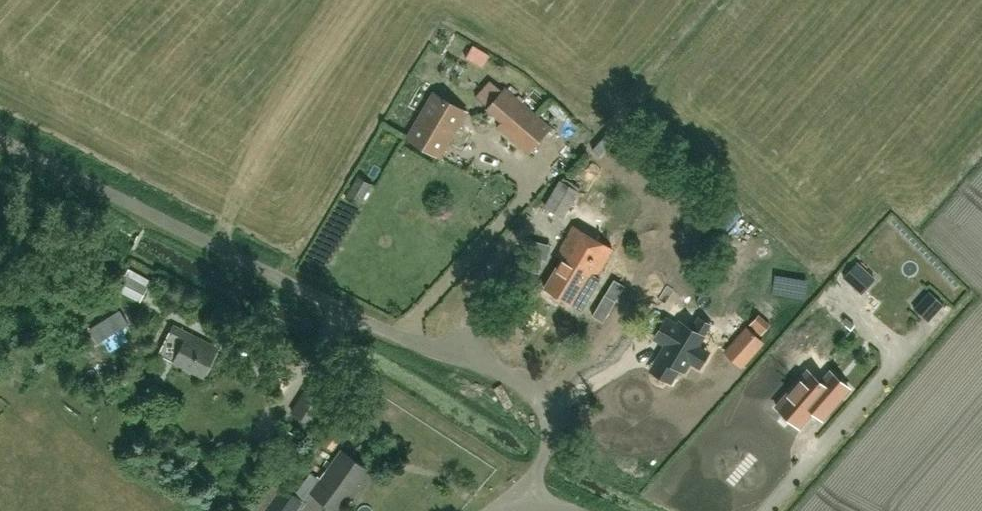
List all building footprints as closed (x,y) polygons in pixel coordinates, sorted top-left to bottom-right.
[(551,127),(505,88),(488,109),(500,119),(501,118),(504,120),(498,127),(528,153),(551,127)] [(441,157),(467,112),(433,92),(406,138),(441,157)] [(560,182),(545,206),(564,217),(578,193),(560,182)] [(597,276),(603,265),(613,248),(573,225),(560,247),(566,250),(544,287),(582,309),(600,278),(597,276)] [(862,294),(876,278),(858,261),(843,277),(862,294)] [(141,303),(148,291),(130,281),(124,294),(141,303)] [(615,281),(594,315),(604,321),(625,287),(615,281)] [(917,306),(932,316),(945,297),(930,287),(917,306)] [(761,334),(771,324),(759,314),(750,324),(761,334)] [(660,356),(665,359),(661,366),(662,371),(671,376),(676,375),(680,367),(685,371),(705,336),(704,335),(711,324),(700,318),(693,329),(680,321),(678,325),(667,318),(655,337),(667,344),(660,356)] [(203,377),(216,351),(199,342),(201,339),(173,325),(158,354),(203,377)] [(742,368),(765,342),(747,326),(725,352),(733,360),(742,368)] [(809,371),(777,407),(800,427),(819,404),(828,412),(850,388),(831,372),(822,382),(809,371)] [(330,400),(331,398),(309,383),(291,410),(314,425),(316,421),(321,424),(335,403),(330,400)] [(356,490),(358,491),(372,471),(343,450),(321,479),(311,472),(296,494),(284,485),(266,510),(296,510),(304,500),(305,502),(312,492),(338,510),(341,510),(356,490)]
